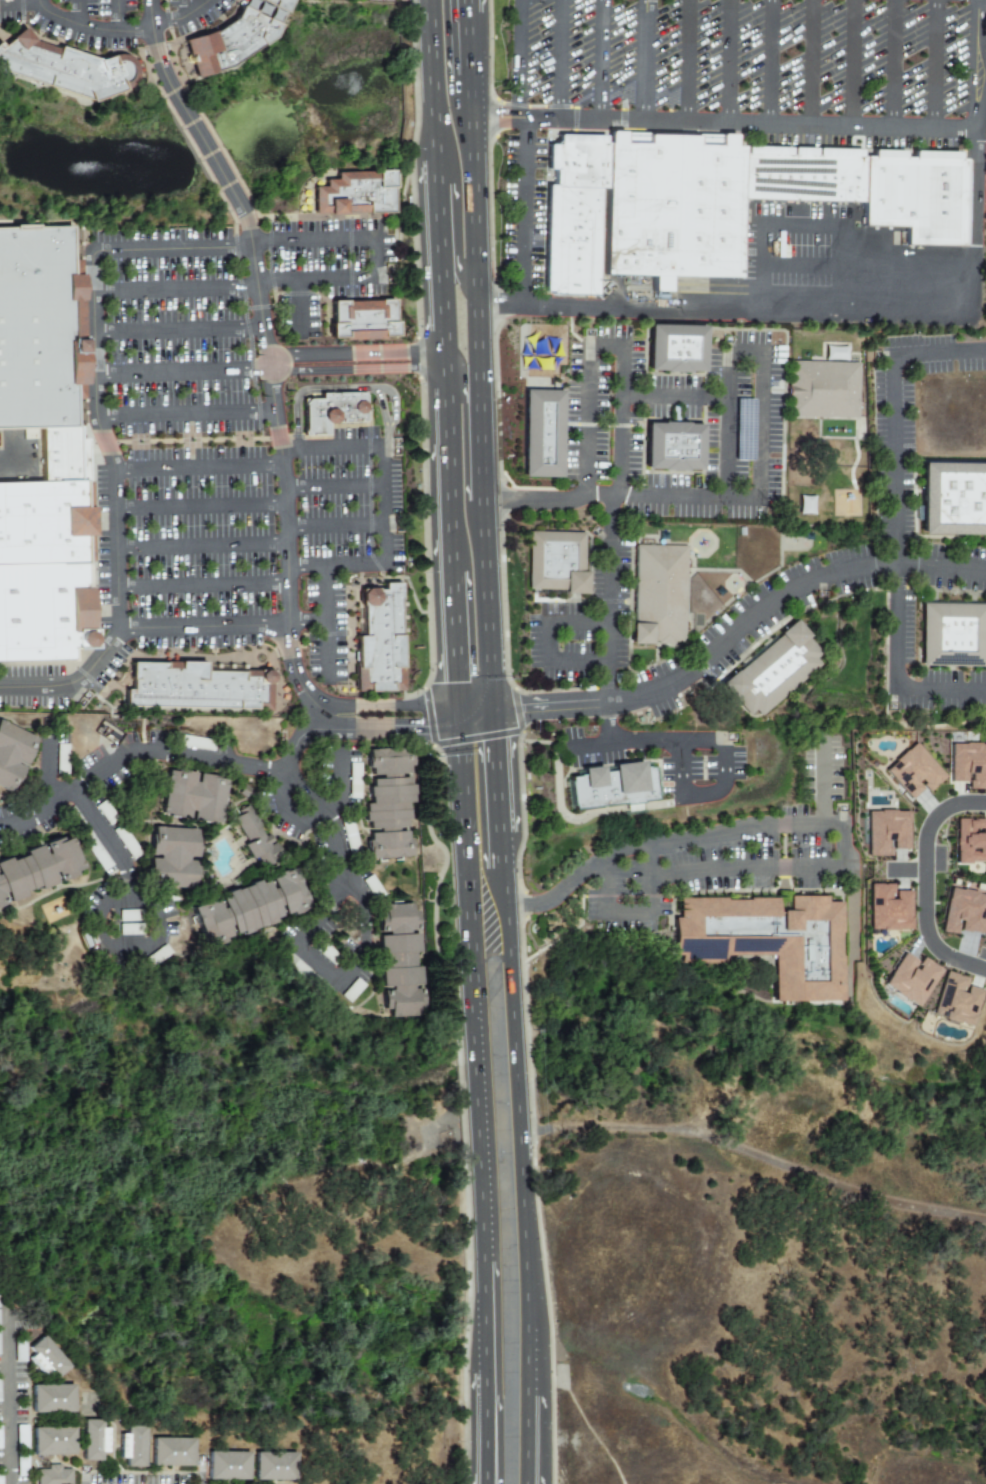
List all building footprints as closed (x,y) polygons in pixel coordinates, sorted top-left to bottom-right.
[(231,20),(240,0),(290,0),(275,33),(223,70),(193,79),(182,43),(194,39),(213,33),(231,20)] [(83,103),(0,74),(0,45),(19,30),(32,46),(53,53),(55,48),(96,63),(111,56),(113,55),(116,55),(119,55),(122,56),(125,58),(128,59),(130,62),(131,64),(133,67),(134,70),(134,73),(133,76),(133,79),(131,82),(130,84),(127,86),(125,88),(122,89),(83,103)] [(606,143),(608,143),(608,132),(668,133),(734,135),(734,146),(741,147),(740,200),(738,278),(667,277),(667,284),(667,292),(651,292),(651,276),(603,275),(605,190),(606,143)] [(605,190),(598,190),(596,296),(550,295),(550,292),(543,292),(546,185),(553,186),(553,170),(546,169),(546,145),(557,145),(557,135),(603,136),(603,143),(606,143),(605,190)] [(741,147),(957,152),(956,159),(964,160),(962,247),(903,246),(903,230),(861,229),(862,203),(740,200),(741,147)] [(312,217),(312,190),(323,190),(323,182),(335,182),(335,175),(389,175),(389,217),(312,217)] [(45,430),(0,431),(0,229),(76,230),(76,277),(87,277),(87,344),(93,344),(93,390),(88,390),(88,401),(80,401),(80,429),(45,430)] [(330,305),(395,305),(395,340),(329,339),(330,305)] [(648,326),(703,328),(702,372),(646,370),(648,326)] [(843,359),(843,348),(825,348),(825,360),(843,359)] [(858,420),(859,363),(787,362),(786,418),(858,420)] [(522,388),(559,389),(560,478),(521,475),(522,388)] [(368,423),(329,424),(330,436),(307,437),(307,401),(324,401),(324,396),(367,395),(368,423)] [(644,422),(700,424),(698,470),(642,468),(644,422)] [(78,660),(0,661),(0,485),(47,486),(45,430),(80,429),(85,430),(85,441),(92,442),(90,485),(95,486),(95,509),(99,510),(100,539),(96,540),(102,649),(78,649),(78,660)] [(985,535),(985,464),(920,463),(919,534),(985,535)] [(812,514),(812,497),(799,496),(798,514),(812,514)] [(527,591),(586,592),(586,572),(583,572),(584,533),(528,532),(527,591)] [(686,546),(634,545),(631,645),(683,646),(686,546)] [(685,628),(688,625),(696,626),(696,632),(706,624),(706,619),(731,599),(723,589),(709,601),(703,601),(703,609),(695,609),(686,597),(685,628)] [(403,691),(364,691),(364,603),(403,604),(403,691)] [(984,667),(985,605),(921,603),(920,666),(984,667)] [(720,683),(745,716),(753,710),(758,716),(826,662),(795,623),(720,683)] [(133,667),(273,668),(273,710),(133,710),(133,667)] [(13,792),(0,786),(0,723),(1,721),(39,740),(36,746),(39,748),(19,787),(16,785),(13,792)] [(212,741),(181,736),(179,746),(210,751),(212,741)] [(883,771),(910,800),(923,788),(927,792),(944,776),(913,743),(883,771)] [(968,782),(967,789),(985,790),(985,744),(950,744),(950,782),(968,782)] [(372,751),(413,751),(413,858),(372,858),(372,751)] [(571,810),(655,800),(651,767),(642,768),(641,762),(612,765),(612,771),(602,772),(601,766),(580,769),(581,776),(567,777),(571,810)] [(176,773),(178,770),(219,778),(219,781),(225,782),(218,821),(213,820),(212,823),(170,816),(170,812),(166,811),(172,772),(176,773)] [(244,808),(264,848),(270,845),(279,862),(262,871),(256,859),(250,862),(244,850),(247,849),(232,817),(237,815),(236,812),(244,808)] [(111,866),(76,811),(73,813),(70,809),(65,813),(102,871),(111,866)] [(908,850),(908,811),(867,811),(867,857),(890,857),(889,850),(908,850)] [(983,827),(984,820),(955,819),(954,864),(985,865),(985,827),(983,827)] [(343,824),(348,854),(358,852),(353,822),(343,824)] [(112,831),(130,858),(139,852),(121,825),(112,831)] [(196,834),(199,834),(197,882),(194,882),(194,888),(155,886),(155,881),(152,881),(153,833),(156,833),(156,827),(196,829),(196,834)] [(7,907),(0,910),(0,882),(2,881),(0,876),(0,862),(11,858),(12,861),(28,855),(26,852),(43,845),(49,862),(54,860),(47,843),(63,837),(64,840),(71,838),(86,876),(64,885),(61,877),(56,879),(59,886),(11,906),(8,898),(4,900),(7,907)] [(226,896),(267,879),(269,886),(278,882),(276,876),(294,869),(309,906),(291,914),(288,907),(279,911),(282,917),(241,934),(238,927),(229,931),(231,937),(210,946),(195,908),(217,899),(219,906),(228,902),(226,896)] [(869,930),(910,930),(910,891),(892,891),(892,885),(868,885),(869,930)] [(948,888),(940,932),(956,935),(957,931),(982,935),(985,911),(985,895),(948,888)] [(840,1001),(840,902),(825,902),(825,896),(788,897),(788,911),(776,911),(776,899),(678,900),(678,918),(672,918),(672,956),(679,956),(679,959),(772,958),(772,1002),(840,1001)] [(382,936),(381,919),(386,918),(386,909),(409,909),(411,917),(417,918),(422,934),(422,951),(415,951),(416,967),(423,967),(423,984),(424,990),(424,1006),(417,1007),(418,1015),(391,1015),(391,1008),(384,1008),(384,991),(384,985),(383,968),(390,968),(389,952),(382,952),(382,936)] [(881,986),(916,1008),(940,969),(921,958),(918,963),(902,953),(881,986)] [(325,986),(296,958),(289,965),(319,993),(325,986)] [(931,1016),(970,1028),(981,991),(965,986),(967,978),(944,972),(931,1016)] [(349,1004),(364,986),(356,978),(341,996),(349,1004)] [(30,1347),(45,1334),(71,1364),(56,1377),(53,1373),(48,1377),(29,1355),(34,1351),(30,1347)] [(37,1413),(36,1387),(75,1386),(76,1413),(37,1413)] [(87,1415),(106,1415),(106,1423),(112,1424),(112,1448),(106,1448),(106,1458),(85,1458),(87,1415)] [(122,1432),(122,1430),(130,1430),(130,1421),(149,1421),(148,1467),(127,1467),(128,1459),(121,1459),(122,1432)] [(37,1456),(37,1430),(76,1429),(77,1455),(37,1456)] [(157,1433),(199,1434),(196,1466),(155,1466),(157,1433)] [(211,1448),(252,1448),(253,1478),(212,1479),(211,1448)] [(261,1449),(302,1450),(302,1482),(259,1482),(261,1449)] [(74,1467),(75,1483),(39,1483),(40,1468),(51,1468),(51,1463),(63,1463),(63,1467),(74,1467)]
